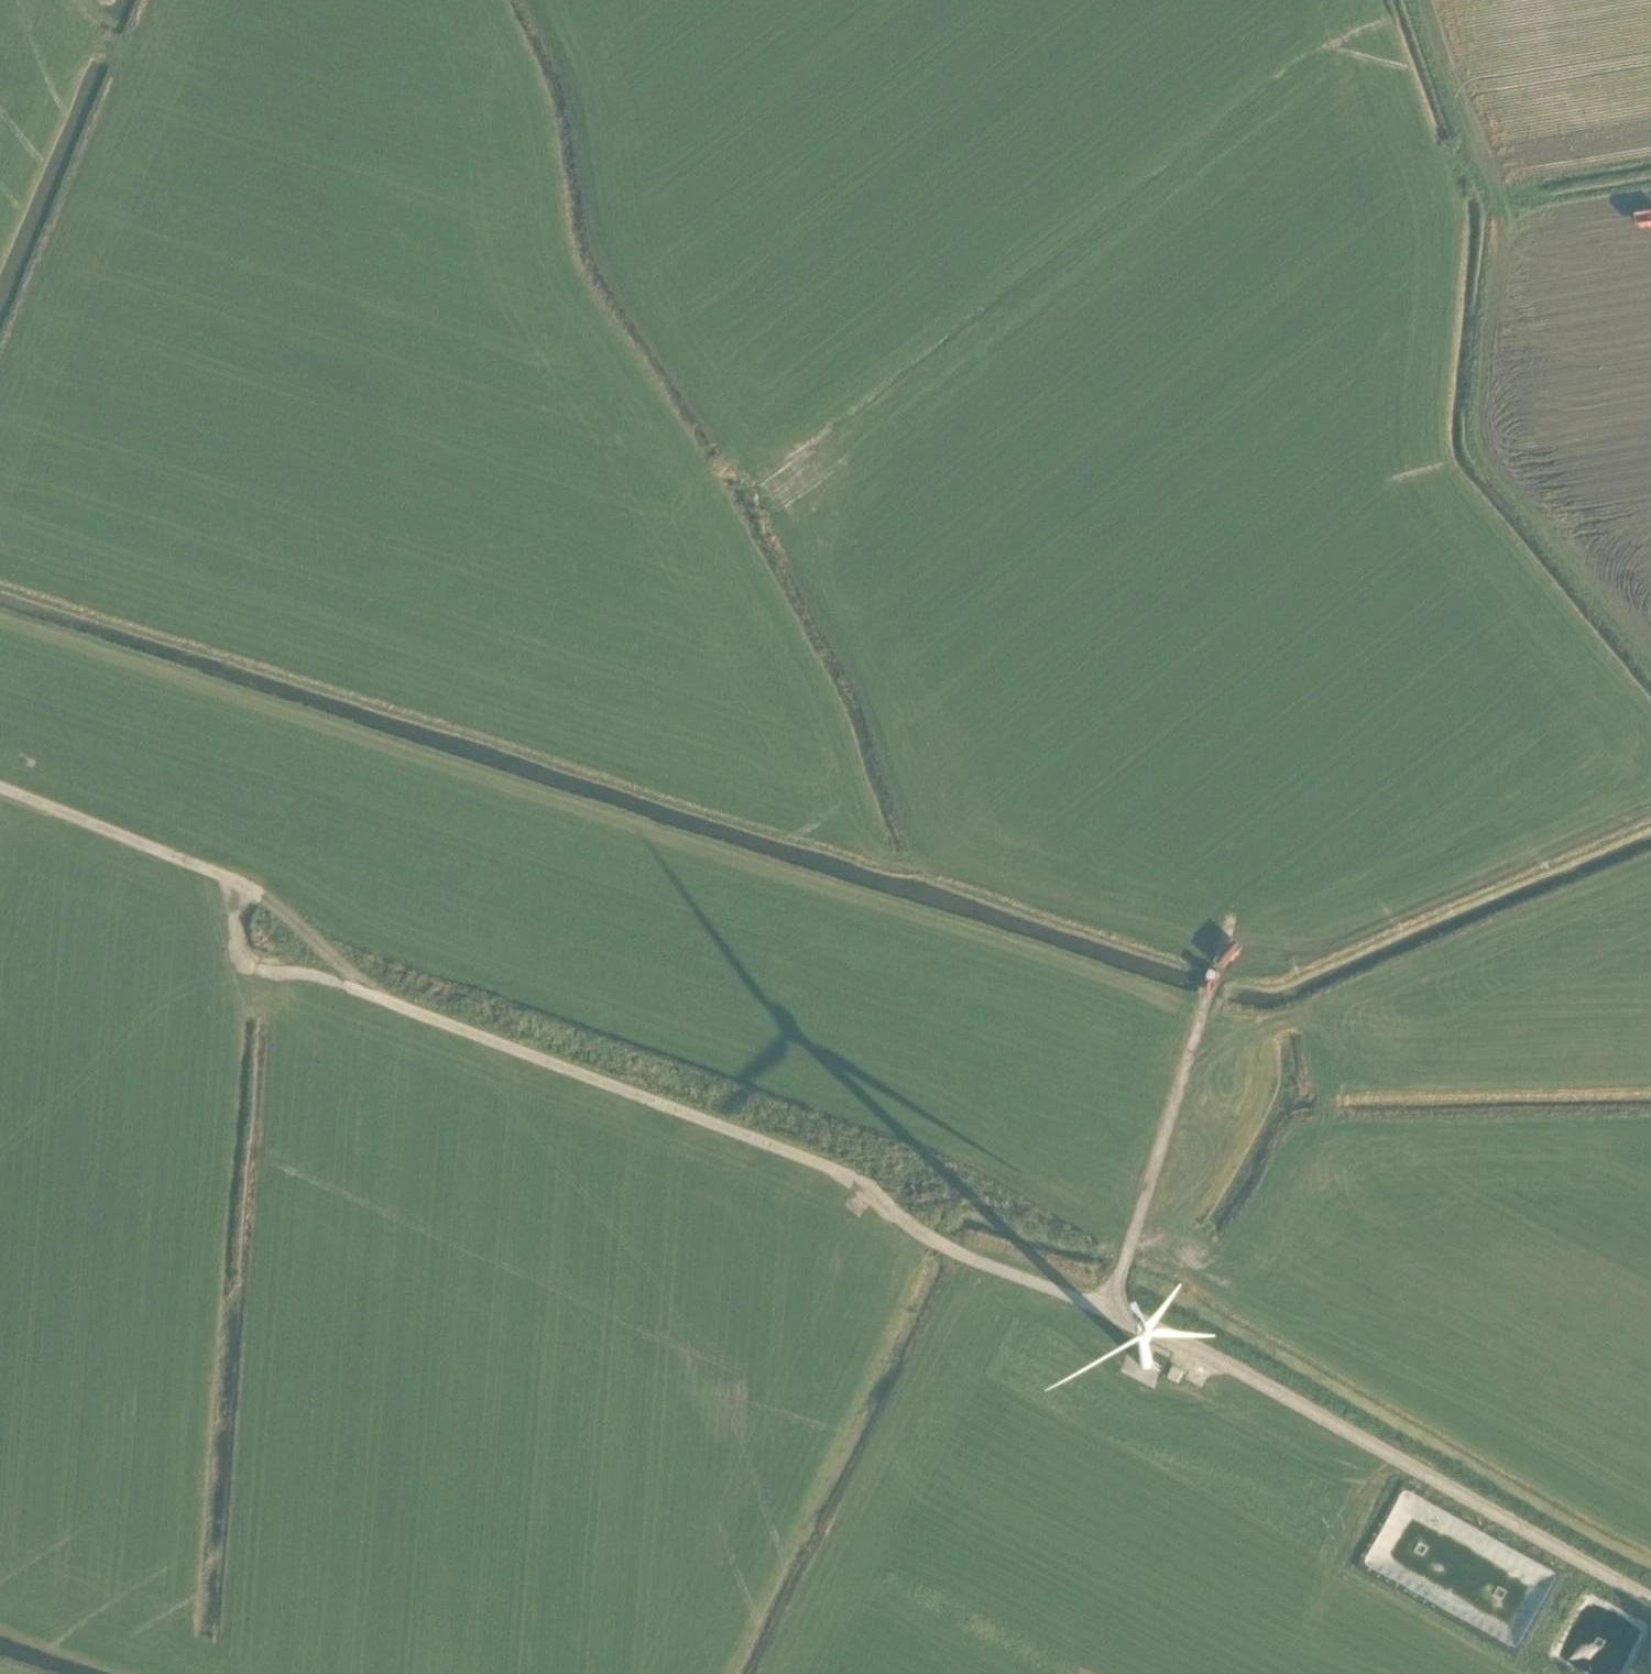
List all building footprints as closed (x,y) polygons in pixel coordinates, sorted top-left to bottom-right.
[(1154,1363),(1153,1362),(1153,1360),(1152,1359),(1151,1358),(1149,1357),(1148,1357),(1146,1356),(1145,1357),(1143,1357),(1142,1358),(1141,1359),(1140,1361),(1139,1362),(1139,1364),(1139,1365),(1140,1367),(1141,1368),(1142,1369),(1143,1370),(1145,1371),(1146,1371),(1148,1371),(1150,1370),(1151,1369),(1152,1368),(1153,1367),(1153,1365),(1154,1364),(1154,1363)]
